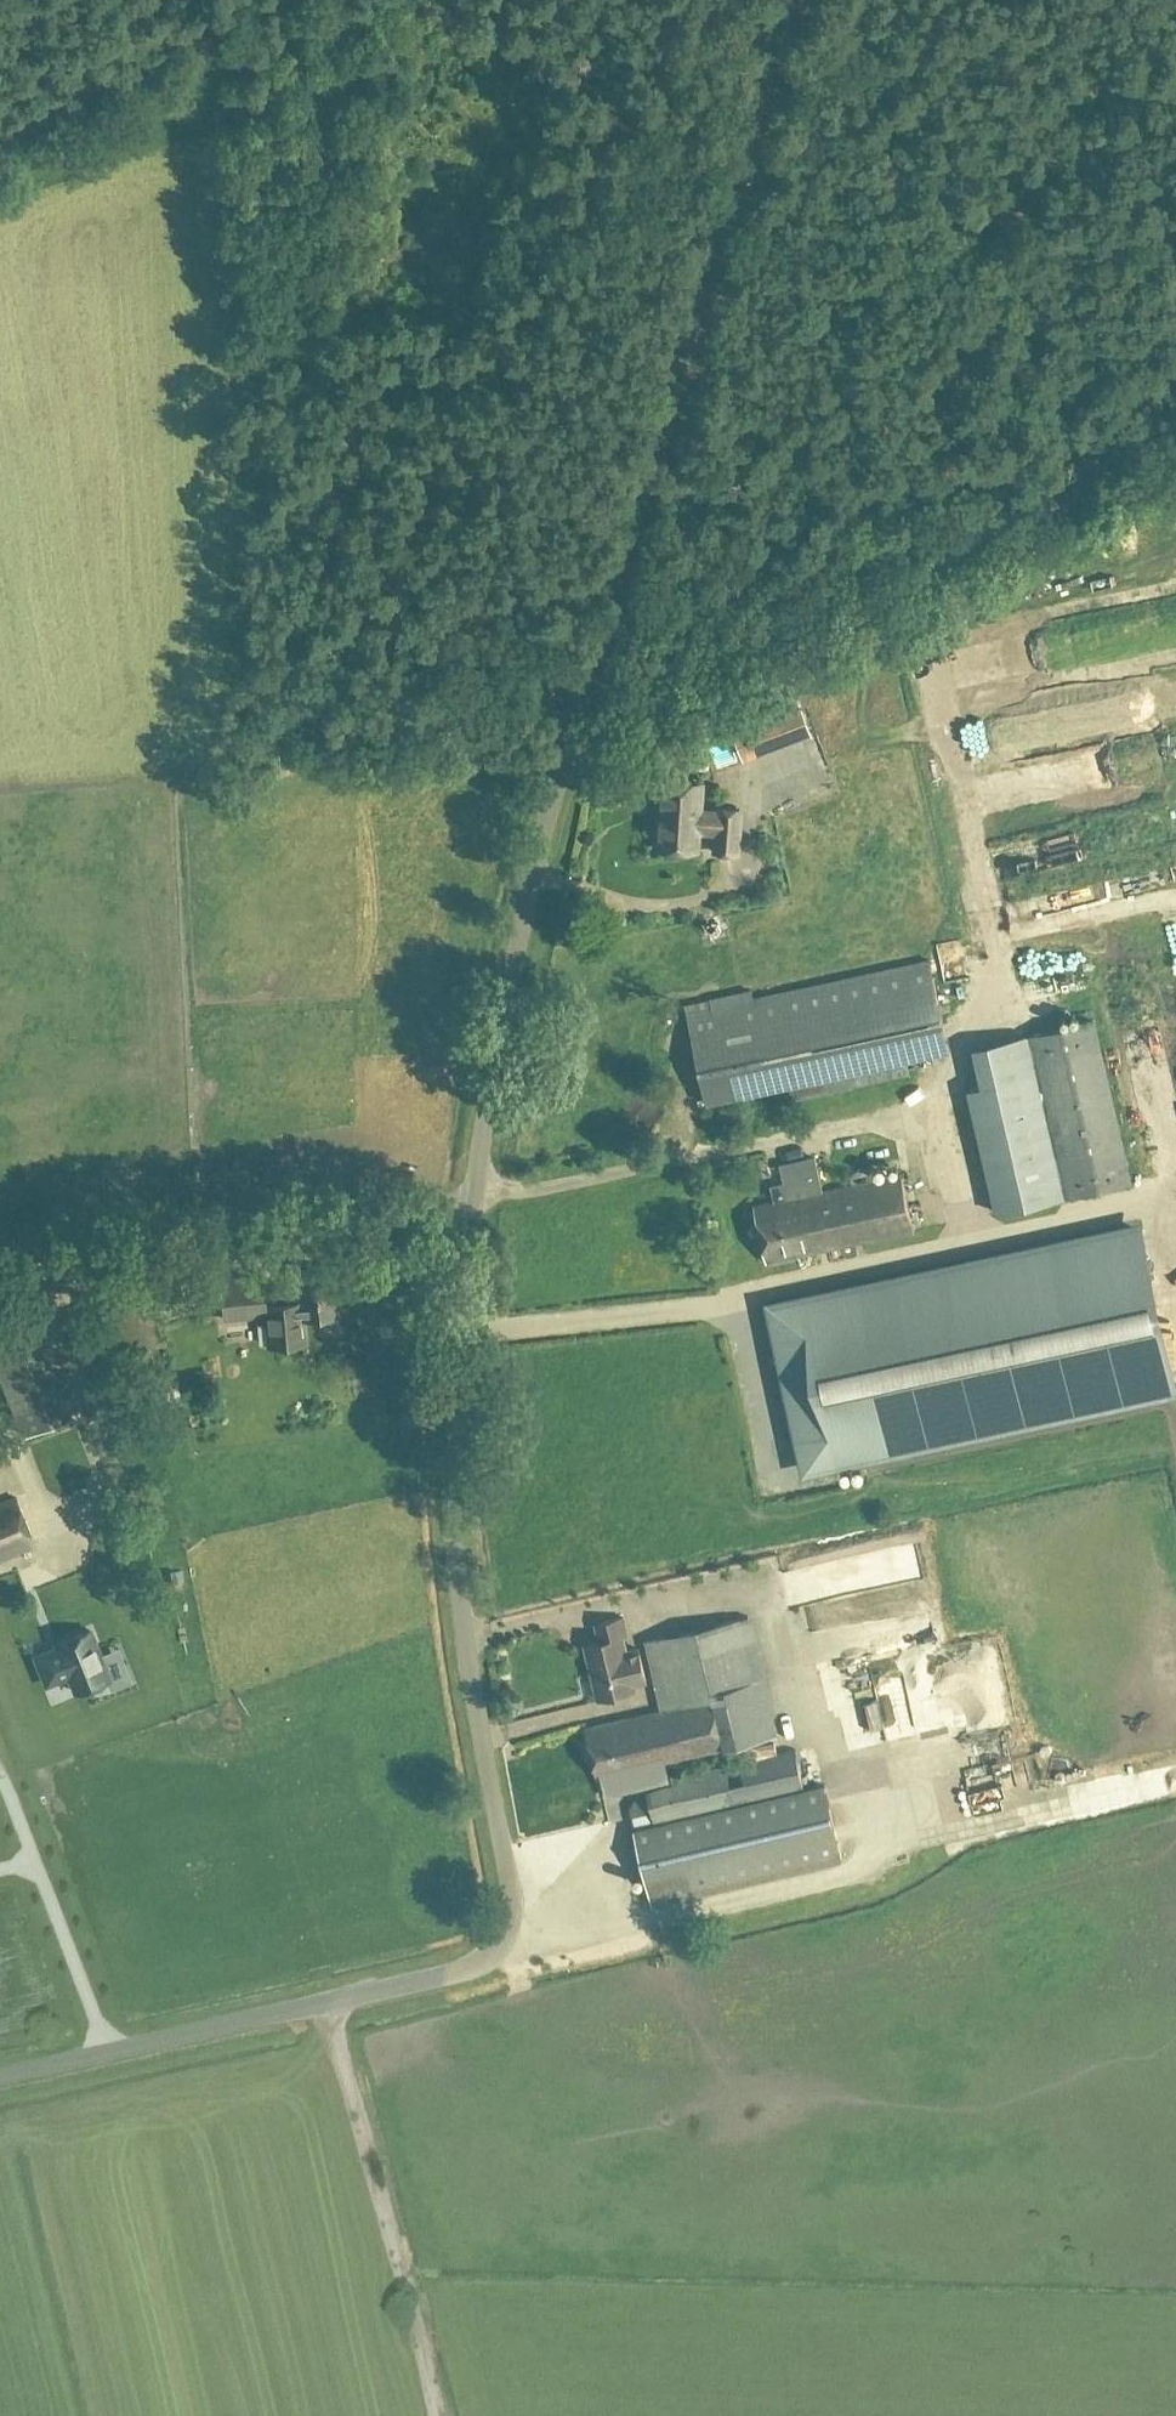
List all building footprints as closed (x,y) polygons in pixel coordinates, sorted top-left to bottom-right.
[(1103,579),(1118,577),(1116,560),(1101,562),(1103,579)] [(787,679),(718,706),(738,757),(807,731),(787,679)] [(968,729),(976,749),(1016,734),(1008,714),(968,729)] [(1111,759),(1130,749),(1124,736),(1104,746),(1111,759)] [(700,782),(661,779),(656,845),(694,848),(696,829),(716,831),(715,850),(736,852),(739,807),(718,806),(717,811),(698,810),(700,782)] [(912,944),(932,943),(932,928),(912,929),(912,944)] [(716,996),(718,1005),(689,1011),(708,1101),(948,1050),(929,960),(754,997),(752,988),(716,996)] [(970,1088),(998,1210),(1069,1193),(1131,1179),(1094,1018),(975,1046),(984,1085),(970,1088)] [(819,1090),(848,1085),(847,1075),(790,1084),(796,1123),(816,1120),(814,1107),(822,1105),(819,1090)] [(771,1184),(774,1199),(754,1203),(767,1260),(912,1228),(900,1171),(840,1184),(835,1160),(816,1164),(814,1155),(781,1162),(786,1181),(771,1184)] [(1171,1384),(1137,1231),(777,1308),(811,1462),(1171,1384)] [(303,1315),(303,1316),(339,1312),(335,1267),(297,1271),(298,1281),(279,1282),(280,1294),(280,1295),(281,1295),(282,1301),(299,1300),(301,1315),(303,1315)] [(280,1295),(280,1294),(266,1295),(264,1274),(222,1278),(225,1316),(266,1313),(268,1343),(286,1342),(288,1345),(300,1344),(302,1340),(306,1340),(303,1316),(303,1315),(301,1315),(299,1300),(282,1301),(281,1295),(280,1295)] [(25,1434),(70,1415),(25,1301),(0,1311),(0,1372),(25,1434)] [(186,1429),(197,1425),(189,1402),(179,1406),(186,1429)] [(50,1448),(84,1431),(77,1416),(43,1432),(50,1448)] [(11,1474),(2,1449),(0,1450),(0,1478),(11,1474)] [(34,1545),(16,1498),(0,1504),(0,1558),(34,1545)] [(870,1567),(794,1570),(796,1601),(872,1598),(870,1567)] [(179,1582),(176,1569),(166,1572),(169,1584),(179,1582)] [(597,1777),(659,1762),(777,1734),(749,1616),(648,1640),(664,1708),(585,1727),(597,1777)] [(624,1617),(596,1623),(599,1641),(587,1644),(594,1675),(597,1675),(602,1698),(635,1691),(633,1684),(645,1682),(638,1649),(627,1651),(623,1633),(627,1632),(624,1617)] [(70,1673),(77,1690),(110,1677),(90,1628),(57,1642),(59,1646),(36,1655),(47,1682),(70,1673)] [(1009,1725),(1000,1728),(1010,1758),(1019,1756),(1009,1725)] [(923,1778),(1002,1761),(996,1733),(917,1750),(923,1778)] [(794,1750),(663,1781),(645,1786),(654,1823),(804,1789),(794,1750)] [(804,1789),(654,1823),(634,1828),(652,1904),(842,1859),(824,1784),(804,1789)]
